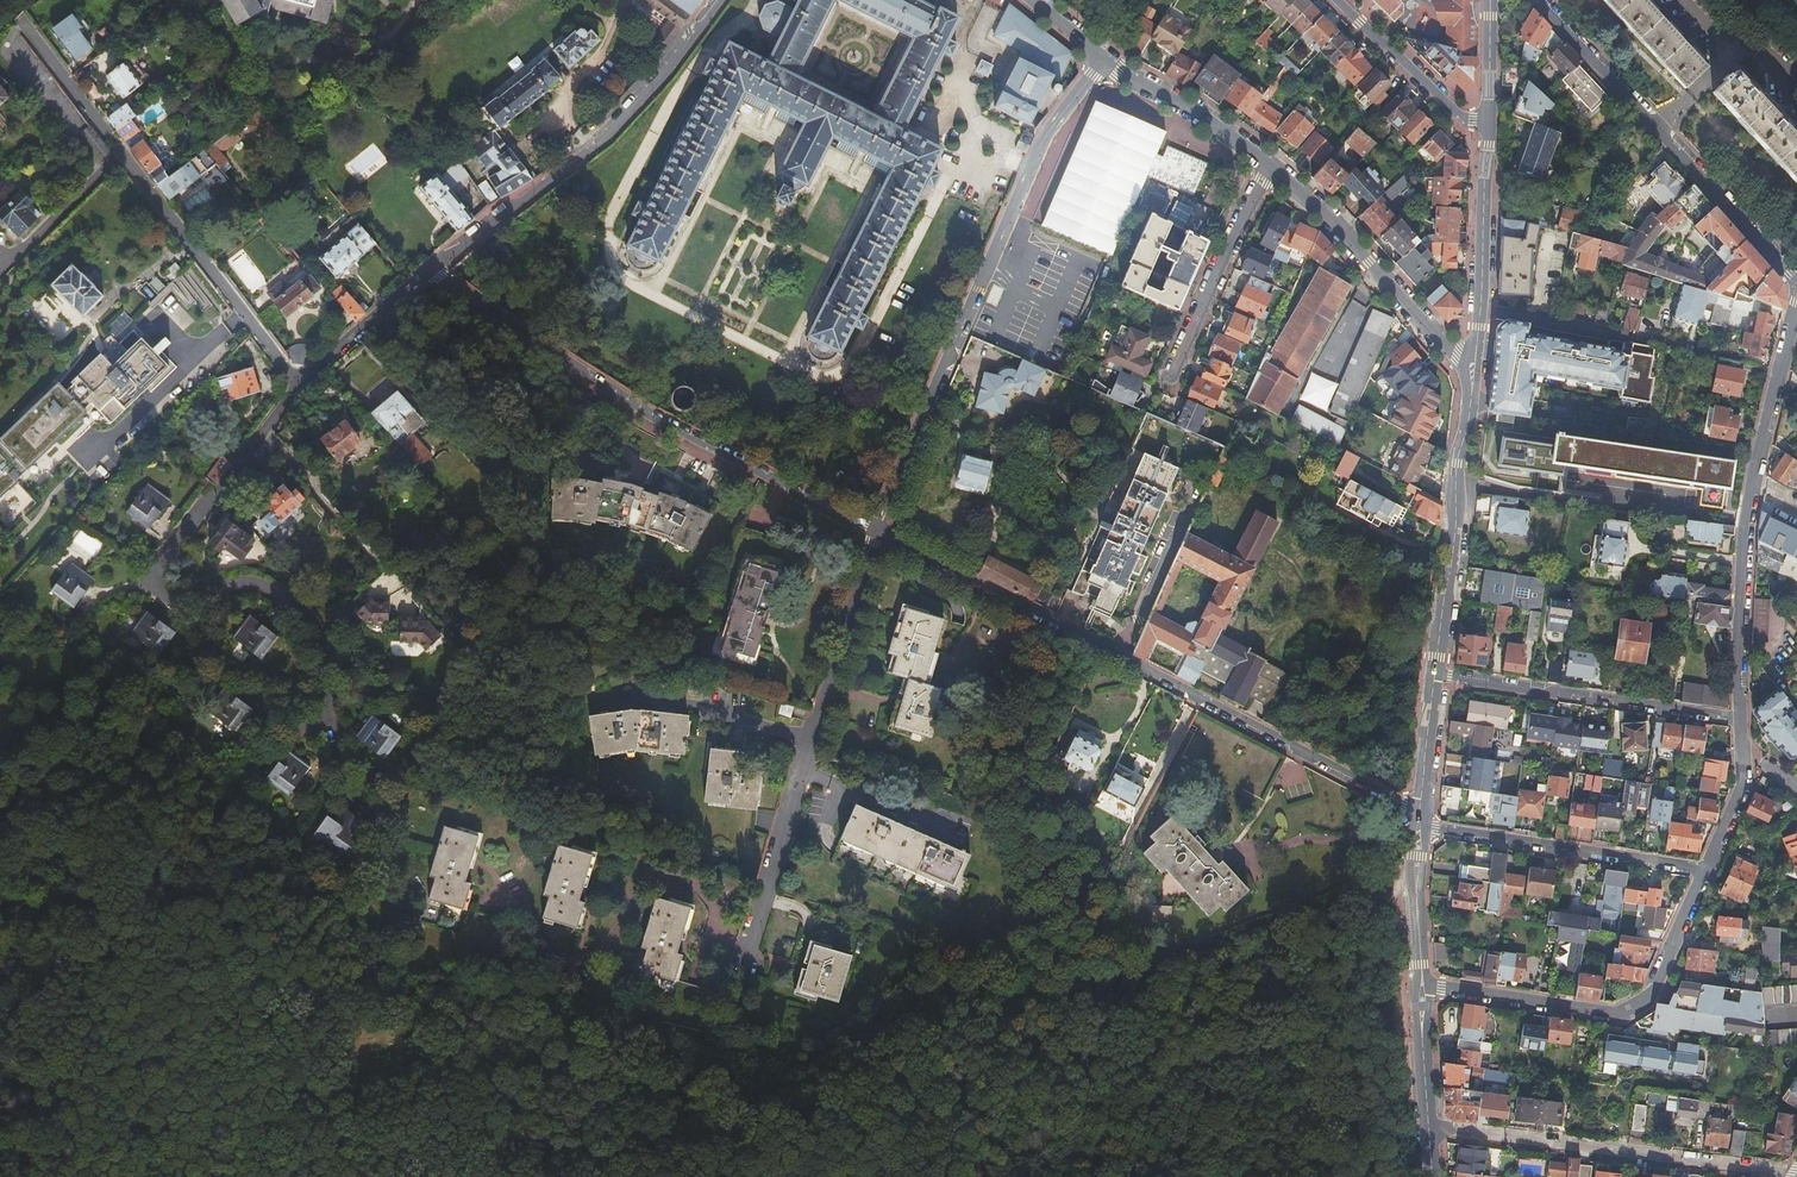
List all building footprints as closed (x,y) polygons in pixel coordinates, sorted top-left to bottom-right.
[(324,22),(331,0),(218,0),(233,27),(254,15),(264,18),(266,9),(324,22)] [(807,186),(832,137),(893,167),(808,337),(809,337),(808,341),(807,346),(808,351),(810,354),(814,359),(818,360),(822,361),(827,361),(831,360),(833,358),(837,355),(839,352),(853,324),(862,329),(867,318),(858,314),(924,183),(932,187),(938,175),(930,171),(940,150),(902,131),(941,53),(950,57),(956,46),(947,41),(958,19),(940,10),(939,12),(915,0),(836,0),(914,39),(874,117),(795,78),(835,0),(800,0),(794,11),(777,2),(764,6),(759,16),(763,30),(781,38),(768,64),(729,45),(718,65),(710,61),(704,73),(712,78),(646,208),(638,204),(633,214),(641,219),(627,247),(628,247),(627,250),(626,254),(626,259),(627,262),(629,265),(633,269),(635,270),(639,271),(642,272),(646,271),(650,270),(654,267),(656,264),(657,262),(658,262),(743,92),(805,123),(780,173),(783,174),(783,178),(783,181),(784,183),(785,186),(784,188),(782,187),(776,199),(778,200),(778,202),(779,204),(779,205),(783,207),(783,206),(784,206),(786,204),(788,205),(794,193),(792,192),(793,190),(795,190),(798,189),(801,187),(803,184),(807,186)] [(651,9),(668,21),(656,38),(667,47),(673,39),(680,30),(690,16),(667,0),(639,0),(651,9)] [(690,16),(698,7),(695,5),(698,0),(667,0),(690,16)] [(1264,3),(1279,17),(1282,14),(1296,0),(1267,0),(1264,3)] [(1292,25),(1310,6),(1304,0),(1296,0),(1282,14),(1292,25)] [(1375,3),(1378,6),(1394,22),(1402,13),(1402,6),(1400,4),(1398,2),(1400,0),(1372,0),(1375,3)] [(1431,2),(1441,27),(1447,27),(1446,49),(1455,51),(1476,56),(1478,56),(1477,26),(1476,25),(1475,22),(1474,19),(1473,16),(1473,12),(1472,7),(1472,3),(1476,3),(1479,3),(1479,0),(1426,0),(1431,2)] [(1684,89),(1706,68),(1701,62),(1702,60),(1699,56),(1696,58),(1689,50),(1678,37),(1679,36),(1676,32),(1673,34),(1666,26),(1666,25),(1656,13),(1657,12),(1653,7),(1650,9),(1643,1),(1644,1),(1643,0),(1601,0),(1684,89)] [(1034,133),(1038,128),(1029,124),(1036,110),(1044,94),(1052,79),(1058,82),(1065,68),(1072,54),(1009,6),(1005,15),(993,37),(1022,52),(1017,63),(1002,92),(994,108),(1027,125),(1024,129),(1034,133)] [(1310,6),(1292,25),(1303,35),(1321,17),(1310,6)] [(1550,29),(1533,11),(1525,24),(1523,27),(1517,38),(1526,43),(1525,44),(1524,44),(1521,62),(1534,64),(1541,51),(1542,50),(1542,48),(1539,46),(1550,29)] [(1157,28),(1150,39),(1158,44),(1157,46),(1165,51),(1174,56),(1175,57),(1177,54),(1191,32),(1165,15),(1157,28)] [(53,30),(60,41),(74,61),(90,48),(77,30),(81,28),(73,16),(53,30)] [(1119,47),(1137,61),(1150,39),(1157,28),(1139,17),(1119,47)] [(1303,35),(1301,37),(1310,45),(1314,41),(1317,44),(1313,48),(1319,53),(1320,52),(1323,49),(1338,34),(1335,31),(1329,25),(1321,17),(1303,35)] [(576,34),(575,33),(553,51),(568,69),(590,50),(598,42),(591,32),(587,36),(587,34),(583,30),(580,30),(576,34)] [(1267,30),(1262,35),(1267,39),(1272,34),(1267,30)] [(1577,67),(1581,63),(1573,53),(1562,42),(1551,30),(1542,48),(1542,50),(1549,58),(1567,76),(1577,67)] [(1346,42),(1338,34),(1323,49),(1320,52),(1335,66),(1353,48),(1352,47),(1354,45),(1349,40),(1346,42)] [(1255,43),(1261,48),(1266,52),(1271,47),(1274,44),(1267,39),(1262,35),(1260,37),(1255,43)] [(1301,44),(1291,50),(1295,57),(1305,52),(1301,44)] [(1446,49),(1425,44),(1422,46),(1423,50),(1448,75),(1453,70),(1455,51),(1446,49)] [(1362,57),(1353,48),(1335,66),(1355,85),(1370,70),(1360,59),(1362,57)] [(1174,56),(1165,51),(1163,54),(1172,60),(1174,56)] [(1474,90),(1476,56),(1455,51),(1453,70),(1448,75),(1449,76),(1466,93),(1474,90)] [(1077,59),(1072,54),(1065,68),(1079,75),(1080,74),(1077,59)] [(1174,80),(1187,86),(1199,66),(1177,54),(1175,57),(1164,75),(1174,80)] [(1212,100),(1219,106),(1224,99),(1237,80),(1240,77),(1213,56),(1195,80),(1203,86),(1203,94),(1212,100)] [(124,64),(107,77),(124,99),(141,86),(150,78),(146,73),(141,72),(137,68),(138,62),(134,57),(124,64)] [(1282,57),(1277,62),(1284,67),(1295,77),(1300,72),(1282,57)] [(497,100),(496,98),(483,108),(500,129),(549,91),(548,89),(559,80),(561,82),(562,81),(544,60),(531,71),(532,72),(497,100)] [(976,71),(986,77),(991,67),(981,62),(976,71)] [(1516,87),(1518,64),(1502,64),(1502,87),(1502,84),(1509,84),(1509,87),(1516,87)] [(1526,80),(1523,64),(1518,64),(1516,87),(1523,93),(1522,97),(1519,97),(1511,116),(1520,120),(1534,125),(1536,126),(1543,109),(1548,111),(1553,105),(1526,81),(1526,80)] [(1567,76),(1562,81),(1591,112),(1606,97),(1577,67),(1567,76)] [(1378,107),(1388,97),(1383,92),(1390,85),(1376,71),(1358,89),(1365,95),(1372,102),(1373,102),(1378,107)] [(1787,129),(1786,129),(1781,123),(1783,122),(1780,119),(1778,120),(1774,116),(1774,115),(1757,97),(1757,98),(1752,92),(1754,90),(1751,87),(1749,89),(1745,84),(1735,73),(1729,78),(1726,76),(1722,80),(1724,82),(1712,93),(1796,185),(1796,140),(1787,129)] [(1260,100),(1262,98),(1237,80),(1224,99),(1249,116),(1260,100)] [(93,83),(84,90),(93,102),(100,96),(101,93),(93,83)] [(1277,87),(1273,83),(1263,97),(1267,100),(1277,87)] [(1052,87),(1051,89),(1051,91),(1052,93),(1054,95),(1056,96),(1058,96),(1060,95),(1062,93),(1063,91),(1063,89),(1062,87),(1061,85),(1059,84),(1057,84),(1055,84),(1053,85),(1052,87)] [(8,99),(0,90),(0,106),(8,99)] [(1029,124),(1038,128),(1058,102),(1044,94),(1036,110),(1029,124)] [(1397,130),(1417,111),(1399,94),(1381,113),(1397,130)] [(1372,102),(1365,95),(1359,101),(1366,108),(1372,102)] [(1167,131),(1095,100),(1041,225),(1108,253),(1143,173),(1194,195),(1208,164),(1168,146),(1163,157),(1157,154),(1167,131)] [(1260,100),(1249,116),(1272,133),(1280,122),(1278,120),(1281,115),(1268,106),(1260,100)] [(117,104),(109,109),(102,114),(115,131),(129,120),(140,112),(139,111),(140,111),(138,108),(133,112),(131,112),(126,105),(121,109),(117,104)] [(1298,106),(1271,135),(1274,138),(1277,135),(1285,142),(1287,139),(1288,140),(1289,143),(1292,146),(1295,146),(1296,147),(1312,128),(1301,118),(1305,113),(1306,114),(1309,111),(1305,108),(1303,111),(1298,106)] [(268,107),(264,107),(258,111),(263,117),(267,117),(270,115),(271,111),(268,107)] [(270,141),(278,134),(263,117),(258,111),(257,112),(232,131),(239,140),(255,128),(257,126),(270,141)] [(1311,113),(1309,111),(1306,114),(1305,113),(1301,118),(1312,128),(1317,123),(1309,116),(1311,113)] [(1431,126),(1417,111),(1397,130),(1412,145),(1431,126)] [(244,119),(239,112),(228,120),(233,127),(244,119)] [(1356,119),(1352,123),(1357,128),(1361,124),(1356,119)] [(115,131),(124,143),(134,135),(138,132),(136,130),(129,120),(115,131)] [(1542,179),(1559,134),(1536,126),(1534,125),(1517,173),(1542,179)] [(111,155),(89,126),(81,133),(103,162),(111,155)] [(1376,144),(1357,128),(1345,142),(1363,157),(1376,144)] [(500,199),(533,180),(494,131),(471,149),(486,168),(497,159),(505,169),(488,178),(500,199)] [(1029,147),(1034,136),(1023,131),(1021,136),(1018,143),(1029,147)] [(1453,146),(1438,131),(1421,148),(1436,163),(1445,154),(1453,146)] [(1319,165),(1333,149),(1315,134),(1302,150),(1319,165)] [(142,143),(134,135),(124,143),(130,151),(142,143)] [(130,151),(158,187),(168,179),(182,169),(178,164),(170,163),(170,162),(170,157),(168,154),(163,153),(161,155),(152,143),(146,148),(146,147),(145,147),(142,143),(130,151)] [(467,152),(461,145),(453,151),(459,158),(467,152)] [(226,162),(212,146),(204,152),(215,165),(219,169),(226,162)] [(421,147),(416,152),(436,176),(446,168),(438,158),(433,162),(421,147)] [(158,187),(168,201),(215,165),(204,152),(182,169),(168,179),(158,187)] [(1466,156),(1445,154),(1444,178),(1463,179),(1464,167),(1465,167),(1466,166),(1467,165),(1468,159),(1466,156)] [(1328,160),(1312,178),(1328,192),(1331,194),(1341,183),(1354,168),(1358,164),(1353,159),(1341,172),(1328,160)] [(474,220),(473,220),(441,181),(461,165),(457,160),(446,168),(436,176),(420,188),(457,233),(474,220)] [(1360,175),(1354,168),(1341,183),(1358,201),(1362,197),(1371,206),(1384,194),(1376,185),(1382,180),(1369,166),(1360,175)] [(1649,189),(1668,209),(1686,192),(1679,185),(1679,182),(1675,177),(1671,176),(1663,168),(1654,175),(1658,180),(1649,189)] [(466,172),(474,183),(477,181),(469,170),(466,172)] [(1407,186),(1404,176),(1384,194),(1371,206),(1360,216),(1380,238),(1382,236),(1397,222),(1383,207),(1407,186)] [(1459,181),(1434,179),(1434,191),(1433,205),(1446,206),(1447,201),(1458,201),(1459,181)] [(1727,267),(1714,251),(1695,274),(1645,253),(1656,238),(1655,237),(1664,225),(1670,230),(1685,215),(1695,226),(1714,208),(1703,196),(1693,185),(1686,192),(1668,209),(1657,219),(1652,214),(1637,231),(1640,233),(1639,234),(1635,232),(1629,240),(1633,243),(1628,249),(1629,249),(1623,262),(1623,265),(1650,273),(1682,284),(1705,291),(1727,267)] [(1535,203),(1534,206),(1539,208),(1541,205),(1543,206),(1543,205),(1543,204),(1543,203),(1543,202),(1543,200),(1543,199),(1542,197),(1541,196),(1539,195),(1537,194),(1533,203),(1535,203)] [(35,219),(25,209),(29,205),(20,195),(0,214),(0,218),(18,236),(35,219)] [(1150,195),(1142,210),(1151,214),(1161,220),(1169,205),(1150,195)] [(251,205),(259,215),(265,209),(257,200),(251,205)] [(25,209),(35,219),(39,215),(29,205),(25,209)] [(1187,232),(1207,243),(1214,228),(1169,205),(1161,220),(1171,224),(1187,232)] [(1458,227),(1458,209),(1437,208),(1435,226),(1458,227)] [(1572,234),(1575,235),(1586,215),(1564,208),(1559,226),(1550,224),(1549,228),(1559,229),(1572,233),(1572,234)] [(1727,267),(1705,291),(1717,295),(1744,271),(1757,286),(1751,293),(1743,287),(1739,288),(1737,292),(1782,311),(1785,300),(1781,284),(1764,265),(1727,223),(1714,208),(1695,226),(1693,228),(1714,251),(1727,267)] [(1131,263),(1121,287),(1176,311),(1178,307),(1203,251),(1207,243),(1187,232),(1177,255),(1161,247),(1171,224),(1161,220),(1151,214),(1130,262),(1131,263)] [(1405,215),(1397,222),(1382,236),(1388,243),(1397,253),(1402,259),(1425,237),(1422,228),(1420,235),(1419,238),(1417,239),(1403,224),(1408,219),(1405,215)] [(1286,232),(1290,223),(1276,216),(1261,245),(1275,252),(1284,236),(1286,232)] [(358,225),(351,217),(323,241),(330,249),(358,225)] [(1500,237),(1501,237),(1523,240),(1528,224),(1532,225),(1533,219),(1528,218),(1528,221),(1501,218),(1500,237)] [(1539,226),(1549,228),(1550,224),(1540,222),(1533,219),(1532,225),(1539,226)] [(1533,251),(1539,226),(1532,225),(1528,224),(1523,240),(1501,237),(1500,265),(1499,294),(1527,296),(1531,252),(1533,252),(1533,251)] [(358,225),(330,249),(319,259),(337,279),(371,248),(375,245),(358,225)] [(1284,236),(1275,252),(1272,258),(1280,262),(1285,264),(1291,250),(1290,250),(1292,247),(1306,253),(1303,258),(1306,259),(1308,254),(1317,234),(1299,226),(1295,235),(1293,239),(1284,236)] [(1465,245),(1466,233),(1457,232),(1458,227),(1435,226),(1435,236),(1425,237),(1427,242),(1440,243),(1443,243),(1457,245),(1465,245)] [(1338,255),(1318,233),(1317,234),(1308,254),(1321,265),(1331,254),(1335,258),(1338,255)] [(1595,271),(1598,255),(1601,242),(1575,235),(1572,234),(1569,249),(1581,251),(1583,252),(1582,255),(1580,255),(1577,267),(1595,271)] [(1400,261),(1395,265),(1405,275),(1415,287),(1433,271),(1426,262),(1432,256),(1427,242),(1425,237),(1402,259),(1400,261)] [(472,252),(465,258),(471,264),(489,247),(485,242),(472,252)] [(1440,243),(1427,242),(1432,256),(1440,256),(1440,243)] [(1611,260),(1623,262),(1629,249),(1628,249),(1601,242),(1598,255),(1611,259),(1611,260)] [(1455,269),(1457,245),(1443,243),(1442,268),(1455,269)] [(1272,258),(1251,249),(1240,273),(1249,277),(1261,282),(1272,258)] [(454,275),(461,280),(465,274),(467,268),(471,264),(465,258),(452,269),(454,275)] [(1261,282),(1269,285),(1280,262),(1272,258),(1261,282)] [(175,265),(164,275),(172,283),(183,273),(175,265)] [(81,274),(81,275),(72,266),(52,286),(51,287),(59,296),(73,311),(74,310),(82,318),(103,298),(95,290),(95,289),(81,274)] [(514,267),(507,273),(513,282),(521,277),(514,267)] [(1270,356),(1265,353),(1265,355),(1255,378),(1246,398),(1246,399),(1277,415),(1348,287),(1340,282),(1327,274),(1319,269),(1270,356)] [(1329,271),(1327,274),(1340,282),(1342,279),(1329,271)] [(1161,281),(1163,277),(1154,273),(1152,277),(1161,281)] [(461,280),(470,286),(474,280),(465,274),(461,280)] [(1642,301),(1648,280),(1625,274),(1620,294),(1642,301)] [(284,290),(278,283),(266,293),(274,303),(286,317),(304,301),(305,302),(309,299),(308,297),(310,295),(318,288),(307,275),(299,282),(298,282),(294,286),(292,283),(284,290)] [(1269,285),(1261,282),(1249,277),(1242,293),(1239,292),(1236,298),(1239,299),(1235,308),(1259,319),(1263,311),(1270,295),(1269,295),(1273,286),(1269,285)] [(156,278),(148,286),(158,297),(166,289),(156,278)] [(477,292),(481,285),(474,280),(470,286),(477,292)] [(1718,296),(1717,295),(1705,291),(1682,284),(1674,316),(1691,320),(1699,322),(1700,319),(1711,321),(1714,310),(1704,307),(1707,299),(1716,301),(1718,296)] [(201,309),(210,304),(199,285),(190,291),(201,309)] [(490,301),(494,294),(481,285),(477,292),(490,301)] [(1433,306),(1448,293),(1442,286),(1426,299),(1433,306)] [(355,322),(365,314),(341,287),(335,292),(332,289),(329,292),(355,322)] [(1448,293),(1433,306),(1447,322),(1461,317),(1462,310),(1462,308),(1448,293)] [(490,301),(519,321),(523,316),(501,300),(501,299),(494,294),(490,301)] [(1726,328),(1733,300),(1718,296),(1716,301),(1714,310),(1711,321),(1710,325),(1726,328)] [(1586,304),(1577,302),(1574,313),(1583,315),(1586,304)] [(1606,321),(1611,304),(1603,302),(1602,302),(1600,303),(1598,304),(1595,318),(1606,321)] [(232,313),(227,307),(223,311),(229,316),(232,313)] [(1634,331),(1639,311),(1629,309),(1624,327),(1625,330),(1634,331)] [(1263,311),(1259,319),(1265,321),(1268,313),(1263,311)] [(1330,415),(1338,419),(1349,424),(1357,405),(1363,392),(1387,337),(1394,320),(1374,311),(1329,414),(1330,415)] [(1748,333),(1768,338),(1769,331),(1770,326),(1772,316),(1758,313),(1756,324),(1751,323),(1748,333)] [(1246,343),(1255,324),(1233,315),(1229,323),(1226,322),(1222,331),(1225,333),(1225,334),(1246,343)] [(1488,403),(1487,411),(1530,417),(1537,374),(1621,388),(1620,397),(1648,402),(1652,378),(1648,377),(1654,348),(1634,345),(1632,355),(1527,339),(1530,325),(1505,320),(1501,324),(1496,328),(1495,356),(1494,367),(1490,393),(1488,403)] [(1140,358),(1149,337),(1131,329),(1125,344),(1121,343),(1118,349),(1113,346),(1107,359),(1145,376),(1150,363),(1140,358)] [(169,368),(157,356),(152,350),(132,330),(102,359),(98,355),(68,384),(71,386),(63,393),(56,385),(0,439),(0,499),(9,490),(10,491),(18,483),(16,481),(87,412),(85,411),(92,404),(111,424),(169,368)] [(1763,359),(1768,338),(1748,333),(1745,333),(1742,349),(1750,351),(1749,356),(1763,359)] [(1240,343),(1219,334),(1208,357),(1210,358),(1230,367),(1240,343)] [(165,338),(152,350),(157,356),(170,344),(165,338)] [(306,365),(317,355),(313,351),(310,348),(308,347),(303,345),(298,346),(293,347),(291,348),(284,353),(293,364),(306,365)] [(1434,390),(1438,383),(1405,346),(1391,358),(1396,363),(1382,376),(1404,400),(1392,423),(1411,433),(1426,441),(1441,413),(1435,410),(1443,395),(1434,390)] [(1223,388),(1232,368),(1230,367),(1210,358),(1201,378),(1221,387),(1223,388)] [(1740,363),(1719,359),(1712,391),(1739,397),(1744,372),(1739,371),(1740,363)] [(1017,372),(1015,371),(1012,370),(1009,369),(1006,369),(1003,370),(1000,372),(998,375),(985,372),(976,407),(1003,414),(1009,389),(1012,389),(1014,387),(1035,396),(1046,371),(1022,360),(1017,372)] [(232,401),(259,393),(251,368),(218,378),(222,391),(228,389),(232,401)] [(1121,371),(1110,398),(1132,407),(1143,381),(1121,371)] [(1327,411),(1337,383),(1310,373),(1300,400),(1327,411)] [(1213,407),(1221,387),(1201,378),(1197,376),(1188,397),(1213,407)] [(697,403),(697,400),(697,397),(696,395),(695,392),(693,390),(691,388),(688,387),(686,386),(683,386),(680,386),(678,387),(675,388),(673,390),(672,392),(670,395),(670,397),(669,400),(670,403),(670,405),(672,408),(673,410),(675,411),(678,413),(680,414),(683,414),(686,414),(689,413),(691,412),(693,410),(695,408),(696,405),(697,403)] [(369,414),(418,467),(429,457),(408,435),(422,422),(412,410),(396,392),(369,414)] [(1186,400),(1175,426),(1196,436),(1206,408),(1186,400)] [(1299,406),(1290,422),(1328,442),(1336,425),(1335,425),(1299,406)] [(1714,409),(1709,408),(1703,435),(1709,437),(1714,409)] [(1727,417),(1728,411),(1715,408),(1714,409),(1709,437),(1734,441),(1736,430),(1737,430),(1739,419),(1727,417)] [(354,431),(352,433),(345,424),(322,441),(336,460),(359,442),(355,437),(357,435),(354,431)] [(288,449),(291,446),(301,438),(290,425),(277,436),(284,445),(288,449)] [(1336,425),(1328,442),(1339,448),(1346,431),(1336,425)] [(1396,460),(1389,474),(1408,484),(1414,487),(1415,485),(1422,471),(1427,462),(1435,446),(1426,441),(1411,433),(1404,448),(1401,447),(1398,448),(1394,456),(1395,460),(1396,460)] [(1555,438),(1553,447),(1503,440),(1499,467),(1561,476),(1563,466),(1620,474),(1620,479),(1700,492),(1698,506),(1721,510),(1723,496),(1727,496),(1732,463),(1562,438),(1562,436),(1557,435),(1557,438),(1555,438)] [(1345,451),(1335,472),(1346,478),(1357,457),(1345,451)] [(1084,593),(1085,593),(1086,592),(1087,591),(1098,596),(1093,607),(1110,615),(1119,597),(1121,598),(1133,572),(1140,575),(1148,557),(1141,554),(1179,469),(1146,454),(1113,525),(1101,520),(1100,524),(1101,525),(1072,589),(1082,593),(1083,594),(1084,593)] [(984,492),(992,463),(964,455),(957,484),(984,492)] [(1785,455),(1772,475),(1784,484),(1796,490),(1796,489),(1796,463),(1785,455)] [(1228,460),(1220,457),(1215,470),(1222,473),(1228,460)] [(491,484),(475,466),(469,472),(486,490),(491,484)] [(1222,473),(1215,470),(1209,483),(1216,487),(1222,473)] [(214,485),(222,474),(218,471),(210,481),(214,485)] [(598,481),(597,484),(548,480),(546,502),(549,502),(548,520),(571,521),(596,524),(598,520),(624,525),(648,531),(666,537),(684,546),(689,549),(708,515),(698,510),(666,497),(642,489),(616,484),(598,481)] [(1403,508),(1349,480),(1343,490),(1358,498),(1354,506),(1352,505),(1349,510),(1365,519),(1365,520),(1370,524),(1374,518),(1388,525),(1394,516),(1397,517),(1403,508)] [(1209,483),(1202,500),(1209,503),(1216,487),(1209,483)] [(149,529),(169,501),(146,484),(126,512),(149,529)] [(1438,526),(1441,501),(1430,495),(1417,489),(1414,487),(1408,484),(1406,488),(1410,490),(1409,492),(1417,496),(1415,500),(1417,501),(1412,512),(1438,526)] [(269,532),(299,505),(282,487),(261,507),(269,515),(260,522),(269,532)] [(1764,497),(1761,511),(1772,513),(1775,496),(1764,493),(1764,497)] [(1066,496),(1062,494),(1058,497),(1056,501),(1059,505),(1063,506),(1068,503),(1069,499),(1066,496)] [(1518,500),(1492,496),(1490,515),(1497,516),(1495,532),(1526,537),(1530,512),(1517,510),(1518,500)] [(1265,547),(1277,522),(1256,512),(1232,558),(1186,535),(1133,654),(1144,659),(1155,638),(1165,643),(1184,653),(1187,655),(1177,676),(1184,680),(1192,685),(1199,671),(1225,685),(1218,698),(1243,711),(1244,709),(1243,708),(1248,698),(1271,709),(1288,675),(1265,663),(1266,662),(1263,660),(1249,653),(1250,651),(1251,649),(1250,648),(1248,647),(1247,650),(1219,634),(1221,629),(1222,629),(1223,627),(1253,569),(1265,547)] [(1793,559),(1796,550),(1796,529),(1761,512),(1758,530),(1758,542),(1793,559)] [(242,561),(252,546),(251,546),(255,541),(228,520),(210,544),(221,553),(225,548),(242,561)] [(1622,568),(1628,524),(1603,520),(1597,564),(1622,568)] [(1732,528),(1685,522),(1684,533),(1687,534),(1692,539),(1691,542),(1720,546),(1721,536),(1734,538),(1735,528),(1732,528)] [(80,530),(70,544),(93,560),(103,546),(80,530)] [(1793,559),(1758,542),(1757,564),(1796,582),(1796,561),(1793,559)] [(980,575),(1057,615),(1064,598),(1032,583),(1033,581),(989,557),(980,575)] [(732,589),(735,590),(741,571),(745,572),(747,563),(758,567),(759,563),(762,564),(763,561),(746,558),(743,561),(739,567),(732,589)] [(76,607),(96,580),(73,563),(53,591),(76,607)] [(734,608),(729,606),(726,617),(731,618),(725,636),(721,648),(720,652),(735,657),(736,653),(749,657),(760,623),(764,608),(765,607),(766,607),(767,606),(767,605),(768,601),(760,598),(762,592),(770,595),(772,595),(775,585),(772,584),(775,572),(771,571),(772,568),(773,566),(762,564),(759,563),(758,567),(747,563),(745,572),(741,571),(735,590),(734,596),(733,597),(736,602),(734,608)] [(783,571),(772,568),(771,571),(775,572),(772,584),(775,585),(778,586),(783,571)] [(1516,576),(1485,571),(1480,604),(1499,607),(1512,609),(1530,612),(1540,613),(1545,581),(1516,577),(1516,576)] [(1650,596),(1683,600),(1685,583),(1686,579),(1659,575),(1659,579),(1656,581),(1652,580),(1650,596)] [(1683,600),(1687,601),(1697,602),(1697,603),(1730,608),(1731,595),(1704,591),(1704,588),(1704,586),(1685,583),(1683,600)] [(768,601),(770,595),(762,592),(760,598),(768,601)] [(1760,595),(1755,594),(1752,643),(1767,644),(1769,601),(1760,600),(1760,595)] [(1548,616),(1570,619),(1572,602),(1551,599),(1548,616)] [(364,607),(357,613),(366,622),(375,623),(375,625),(385,626),(385,623),(388,624),(389,606),(374,605),(370,601),(368,604),(364,607)] [(1730,608),(1697,603),(1695,623),(1729,628),(1730,608)] [(769,606),(767,605),(767,606),(766,607),(765,607),(764,608),(760,623),(763,624),(769,606)] [(1512,609),(1499,607),(1495,631),(1508,633),(1512,609)] [(923,684),(943,619),(905,608),(891,655),(896,657),(890,674),(907,679),(905,687),(893,728),(931,739),(941,702),(937,700),(938,697),(940,689),(923,684)] [(159,655),(176,633),(147,612),(130,635),(159,655)] [(1536,642),(1541,613),(1540,613),(1530,612),(1526,640),(1536,642)] [(260,660),(277,638),(250,616),(232,639),(260,660)] [(731,618),(726,617),(720,635),(725,636),(731,618)] [(1645,664),(1651,624),(1621,620),(1615,659),(1645,664)] [(420,622),(400,621),(399,643),(419,644),(426,652),(441,639),(428,625),(420,625),(420,622)] [(1477,639),(1461,636),(1457,662),(1483,666),(1482,668),(1487,669),(1492,636),(1481,634),(1481,631),(1478,630),(1477,639)] [(1184,653),(1165,643),(1163,646),(1182,656),(1184,653)] [(1523,647),(1506,644),(1502,670),(1522,672),(1524,659),(1522,658),(1523,647)] [(1569,651),(1566,675),(1574,676),(1575,680),(1579,681),(1582,677),(1590,679),(1592,666),(1592,665),(1605,667),(1606,658),(1569,651)] [(748,661),(749,657),(736,653),(735,657),(748,661)] [(1182,656),(1174,675),(1177,676),(1187,655),(1184,653),(1182,656)] [(1549,682),(1560,684),(1563,662),(1552,660),(1549,682)] [(1728,692),(1675,683),(1672,701),(1729,709),(1728,692)] [(236,733),(252,710),(224,689),(207,712),(236,733)] [(1796,755),(1796,727),(1783,710),(1790,704),(1778,690),(1753,711),(1753,714),(1762,725),(1760,728),(1778,749),(1780,747),(1786,755),(1789,759),(1793,759),(1796,755)] [(789,717),(793,706),(781,702),(778,714),(789,717)] [(1469,703),(1466,724),(1493,728),(1506,730),(1509,709),(1469,703)] [(594,755),(598,754),(598,753),(631,749),(682,754),(683,746),(685,746),(686,741),(683,740),(686,717),(637,711),(638,713),(629,713),(629,711),(589,717),(594,755)] [(383,758),(400,736),(372,715),(355,737),(383,758)] [(1527,737),(1553,742),(1556,720),(1530,715),(1527,733),(1527,737)] [(1579,750),(1582,734),(1583,725),(1570,723),(1570,719),(1566,718),(1557,717),(1556,720),(1553,742),(1553,746),(1579,750)] [(1466,724),(1450,721),(1449,732),(1476,736),(1474,758),(1489,760),(1493,728),(1466,724)] [(1655,722),(1652,747),(1661,749),(1662,747),(1681,750),(1685,727),(1655,722)] [(1647,749),(1646,723),(1623,724),(1625,750),(1647,749)] [(1605,756),(1607,747),(1610,728),(1590,726),(1583,725),(1582,734),(1579,750),(1579,753),(1605,756)] [(1685,727),(1681,750),(1681,755),(1700,758),(1705,730),(1685,727)] [(1101,742),(1092,737),(1092,736),(1092,735),(1092,734),(1091,734),(1091,733),(1090,733),(1089,733),(1088,733),(1087,734),(1086,735),(1077,730),(1073,737),(1072,736),(1063,753),(1060,751),(1058,756),(1061,757),(1061,759),(1088,772),(1099,749),(1098,748),(1101,742)] [(290,795),(310,767),(287,750),(267,779),(290,795)] [(713,753),(714,751),(709,751),(703,802),(707,803),(708,802),(726,804),(726,807),(755,810),(755,806),(754,806),(757,778),(759,778),(759,774),(739,771),(741,755),(737,754),(737,755),(713,753)] [(1508,763),(1523,765),(1524,758),(1510,756),(1508,763)] [(1494,794),(1498,762),(1489,760),(1474,758),(1468,757),(1464,789),(1470,790),(1494,794)] [(1541,768),(1548,769),(1549,759),(1543,758),(1541,768)] [(1723,782),(1726,763),(1705,759),(1702,778),(1718,781),(1723,782)] [(1603,770),(1602,777),(1621,780),(1624,764),(1605,761),(1604,768),(1603,770)] [(1053,768),(1045,764),(1038,780),(1044,782),(1053,768)] [(1128,774),(1112,766),(1100,790),(1131,806),(1142,786),(1126,778),(1128,774)] [(1602,777),(1603,770),(1591,768),(1589,776),(1594,776),(1602,778),(1602,777)] [(1592,791),(1600,792),(1602,778),(1594,776),(1589,776),(1576,773),(1575,782),(1579,783),(1579,781),(1586,782),(1585,784),(1593,786),(1592,791)] [(1548,777),(1545,795),(1566,798),(1569,781),(1548,777)] [(1702,778),(1702,777),(1700,792),(1715,794),(1718,781),(1702,778)] [(1766,787),(1770,782),(1763,777),(1759,782),(1766,787)] [(1622,805),(1621,814),(1634,816),(1636,803),(1639,804),(1638,807),(1648,809),(1652,785),(1646,784),(1639,783),(1626,781),(1622,805)] [(1675,788),(1666,787),(1664,798),(1654,797),(1654,800),(1653,799),(1650,820),(1658,821),(1658,825),(1662,826),(1661,830),(1665,834),(1669,834),(1670,823),(1671,817),(1675,788)] [(1514,827),(1515,815),(1518,798),(1494,794),(1470,790),(1468,802),(1486,805),(1491,806),(1490,814),(1494,815),(1494,821),(1494,824),(1514,827)] [(1515,815),(1542,819),(1545,795),(1519,791),(1518,798),(1515,815)] [(1754,794),(1746,812),(1767,822),(1772,810),(1770,809),(1773,803),(1754,794)] [(1618,832),(1621,814),(1622,805),(1618,804),(1619,798),(1600,795),(1598,808),(1595,829),(1604,830),(1604,831),(1604,832),(1608,833),(1608,832),(1608,831),(1618,832)] [(1697,821),(1715,824),(1717,803),(1700,801),(1699,810),(1688,809),(1686,819),(1697,821)] [(1568,824),(1595,829),(1598,808),(1571,804),(1568,824)] [(1490,821),(1494,821),(1494,815),(1490,814),(1491,806),(1486,805),(1484,817),(1490,818),(1490,821)] [(951,890),(966,855),(855,806),(840,840),(951,890)] [(348,856),(353,850),(351,849),(368,826),(343,809),(334,820),(327,815),(314,833),(348,856)] [(1217,862),(1171,813),(1149,834),(1154,839),(1142,850),(1160,870),(1164,866),(1176,879),(1180,876),(1193,891),(1190,894),(1208,913),(1219,902),(1224,908),(1244,890),(1235,881),(1238,877),(1221,858),(1217,862)] [(1683,819),(1671,817),(1670,823),(1682,825),(1683,819)] [(1669,834),(1667,847),(1699,851),(1701,839),(1694,838),(1694,834),(1690,834),(1691,826),(1682,825),(1670,823),(1669,834)] [(1557,839),(1566,840),(1568,826),(1559,825),(1557,839)] [(461,884),(474,838),(440,829),(426,878),(432,880),(426,901),(460,910),(467,885),(461,884)] [(1790,857),(1796,854),(1796,834),(1783,839),(1790,857)] [(1115,868),(1073,842),(1070,847),(1074,850),(1113,873),(1115,868)] [(1368,865),(1372,846),(1361,844),(1358,863),(1368,865)] [(577,901),(589,856),(555,848),(541,897),(548,898),(543,920),(576,928),(583,903),(577,901)] [(1476,851),(1475,861),(1489,863),(1491,853),(1476,851)] [(1503,885),(1507,856),(1494,854),(1492,865),(1491,870),(1485,869),(1462,865),(1460,878),(1483,882),(1487,883),(1503,885)] [(1507,918),(1521,920),(1522,911),(1510,910),(1512,893),(1522,895),(1525,877),(1514,875),(1517,858),(1507,856),(1503,885),(1501,895),(1498,917),(1507,918)] [(1068,862),(1065,859),(1060,858),(1055,862),(1056,868),(1059,871),(1064,872),(1068,867),(1068,862)] [(1728,876),(1751,886),(1755,876),(1753,875),(1756,868),(1736,859),(1728,876)] [(1526,895),(1552,899),(1556,872),(1529,868),(1526,895)] [(1623,903),(1625,890),(1628,873),(1607,870),(1605,883),(1608,884),(1605,901),(1599,900),(1596,919),(1550,912),(1548,924),(1559,926),(1587,930),(1599,932),(1618,935),(1621,921),(1623,905),(1623,903)] [(1176,879),(1190,894),(1193,891),(1180,876),(1176,879)] [(1746,897),(1751,886),(1728,876),(1721,893),(1741,902),(1744,896),(1746,897)] [(1247,887),(1238,877),(1235,881),(1244,890),(1247,887)] [(1497,917),(1498,917),(1501,895),(1503,885),(1487,883),(1483,882),(1482,888),(1461,885),(1459,895),(1455,894),(1453,906),(1474,909),(1474,908),(1475,908),(1476,907),(1479,907),(1486,908),(1486,912),(1498,913),(1497,917)] [(1649,888),(1648,893),(1646,906),(1659,908),(1662,890),(1649,888)] [(1648,893),(1625,890),(1623,903),(1625,903),(1639,905),(1646,906),(1648,893)] [(677,955),(689,909),(655,900),(641,949),(648,951),(642,973),(675,982),(682,956),(677,955)] [(1639,905),(1625,903),(1624,909),(1638,911),(1639,905)] [(1659,908),(1646,906),(1639,905),(1638,911),(1645,912),(1643,926),(1663,929),(1666,909),(1659,908)] [(1747,938),(1749,921),(1718,917),(1716,934),(1729,936),(1741,937),(1747,938)] [(1559,926),(1557,939),(1572,941),(1584,943),(1587,930),(1559,926)] [(1761,928),(1761,956),(1761,961),(1779,961),(1779,930),(1770,929),(1766,929),(1761,928)] [(1622,950),(1620,965),(1643,969),(1646,955),(1647,955),(1647,951),(1649,950),(1650,945),(1649,944),(1650,940),(1621,935),(1619,949),(1622,950)] [(1741,937),(1729,936),(1729,943),(1740,944),(1741,937)] [(1715,951),(1716,943),(1699,940),(1698,949),(1715,951)] [(1546,955),(1555,956),(1557,942),(1548,941),(1546,955)] [(1584,943),(1572,941),(1567,971),(1578,973),(1578,976),(1579,976),(1579,974),(1584,943)] [(1451,945),(1434,943),(1435,961),(1452,960),(1451,945)] [(836,1003),(850,957),(813,945),(798,992),(836,1003)] [(1619,949),(1616,948),(1613,964),(1620,965),(1622,950),(1619,949)] [(1698,949),(1688,948),(1686,969),(1712,972),(1715,951),(1698,949)] [(1497,986),(1502,953),(1501,953),(1488,951),(1485,975),(1463,972),(1462,980),(1497,986)] [(1497,986),(1506,987),(1507,979),(1522,981),(1526,957),(1502,953),(1497,986)] [(1796,976),(1796,954),(1782,955),(1783,970),(1788,970),(1788,974),(1791,974),(1791,977),(1796,976)] [(1613,964),(1608,963),(1607,976),(1643,982),(1649,970),(1643,969),(1620,965),(1613,964)] [(1747,969),(1744,989),(1753,990),(1755,970),(1747,969)] [(1579,976),(1575,998),(1597,1001),(1601,978),(1579,974),(1579,976)] [(1673,1003),(1670,1009),(1763,1022),(1762,1005),(1762,991),(1753,990),(1744,989),(1682,981),(1673,1003)] [(1762,988),(1762,991),(1762,1005),(1796,1003),(1796,986),(1762,988)] [(1481,1052),(1492,1054),(1493,1044),(1482,1041),(1483,1030),(1483,1023),(1485,1014),(1482,1014),(1482,1007),(1464,1005),(1457,1049),(1462,1050),(1481,1052)] [(1639,1021),(1636,1023),(1639,1027),(1646,1028),(1677,1033),(1678,1026),(1724,1033),(1725,1030),(1752,1034),(1750,1051),(1760,1053),(1766,1054),(1766,1048),(1765,1032),(1763,1022),(1670,1009),(1658,1007),(1657,1010),(1639,1021)] [(1548,1029),(1547,1041),(1568,1044),(1572,1021),(1550,1018),(1548,1029)] [(1522,1025),(1519,1046),(1545,1050),(1547,1041),(1548,1029),(1522,1025)] [(1766,1048),(1796,1045),(1796,1029),(1765,1032),(1766,1048)] [(1608,1041),(1607,1041),(1604,1061),(1605,1061),(1634,1066),(1634,1065),(1642,1067),(1665,1071),(1665,1070),(1673,1071),(1673,1072),(1694,1075),(1703,1077),(1706,1060),(1705,1060),(1705,1061),(1697,1059),(1698,1055),(1699,1046),(1678,1043),(1676,1052),(1675,1052),(1670,1052),(1670,1051),(1669,1051),(1669,1050),(1666,1050),(1666,1049),(1660,1048),(1661,1047),(1655,1046),(1654,1047),(1649,1046),(1648,1047),(1645,1046),(1645,1047),(1644,1047),(1644,1048),(1639,1047),(1639,1046),(1638,1046),(1638,1045),(1635,1045),(1635,1044),(1620,1042),(1621,1041),(1611,1039),(1611,1041),(1608,1041)] [(1478,1068),(1481,1052),(1462,1050),(1459,1065),(1469,1067),(1474,1067),(1478,1068)] [(1443,1076),(1444,1087),(1456,1089),(1466,1090),(1466,1089),(1469,1067),(1459,1065),(1442,1062),(1443,1076)] [(1475,1078),(1474,1090),(1481,1091),(1484,1069),(1478,1068),(1474,1067),(1473,1077),(1475,1078)] [(1501,1081),(1502,1071),(1484,1070),(1483,1080),(1501,1081)] [(1783,1099),(1796,1107),(1796,1076),(1783,1099)] [(1452,1120),(1477,1123),(1478,1114),(1481,1094),(1481,1091),(1474,1090),(1468,1089),(1466,1106),(1457,1104),(1456,1089),(1444,1087),(1444,1093),(1446,1113),(1452,1120)] [(1466,1090),(1456,1089),(1457,1104),(1466,1106),(1468,1089),(1466,1089),(1466,1090)] [(1647,1093),(1646,1102),(1666,1105),(1667,1096),(1647,1093)] [(1481,1094),(1478,1114),(1507,1118),(1510,1098),(1481,1094)] [(1667,1096),(1666,1105),(1665,1110),(1678,1112),(1680,1098),(1667,1096)] [(1677,1116),(1696,1119),(1698,1101),(1680,1098),(1678,1112),(1677,1116)] [(1561,1125),(1564,1106),(1518,1099),(1516,1119),(1561,1125)] [(1698,1101),(1696,1119),(1704,1120),(1707,1102),(1698,1101)] [(1708,1118),(1710,1103),(1707,1102),(1704,1120),(1708,1120),(1705,1144),(1727,1147),(1730,1118),(1728,1117),(1727,1121),(1708,1118)] [(1647,1107),(1634,1105),(1631,1130),(1643,1132),(1647,1107)] [(1768,1134),(1766,1152),(1789,1155),(1791,1138),(1796,1138),(1796,1131),(1796,1115),(1779,1113),(1774,1135),(1768,1134)] [(1744,1131),(1733,1130),(1730,1155),(1741,1156),(1744,1131)] [(1461,1145),(1458,1173),(1459,1173),(1490,1176),(1492,1161),(1485,1160),(1487,1148),(1461,1145)] [(1549,1162),(1547,1176),(1556,1176),(1557,1176),(1578,1176),(1579,1164),(1580,1160),(1569,1158),(1568,1164),(1549,1162)] [(1578,1176),(1592,1176),(1593,1166),(1579,1164),(1578,1176)]
